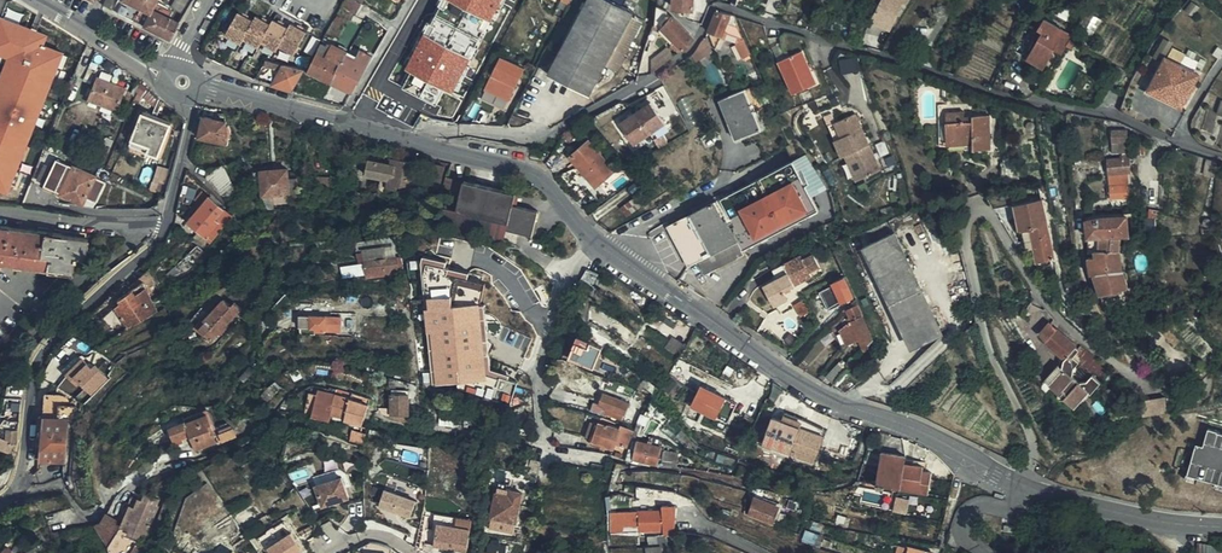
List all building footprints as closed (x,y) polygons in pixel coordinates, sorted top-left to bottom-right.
[(112,10),(116,0),(109,0),(105,7),(112,10)] [(171,39),(180,24),(170,19),(173,12),(155,3),(156,0),(122,0),(117,11),(157,31),(171,39)] [(185,15),(193,1),(193,0),(175,0),(171,7),(185,15)] [(356,0),(346,0),(342,6),(357,14),(363,4),(356,0)] [(457,93),(502,0),(441,0),(408,68),(412,70),(403,87),(439,104),(447,88),(457,93)] [(611,0),(589,0),(549,75),(590,96),(605,67),(617,72),(645,21),(633,15),(635,13),(611,0)] [(692,10),(695,11),(695,0),(674,0),(674,8),(683,9),(692,10)] [(879,7),(883,0),(857,0),(854,4),(863,9),(867,1),(879,7)] [(896,28),(908,7),(899,2),(895,0),(883,0),(879,7),(872,20),(871,22),(885,29),(890,19),(896,22),(894,26),(896,28)] [(1066,5),(1060,16),(1067,20),(1074,10),(1066,5)] [(684,51),(694,39),(673,17),(672,18),(667,13),(667,11),(657,7),(656,20),(655,25),(664,30),(684,51)] [(295,56),(308,32),(292,23),(290,28),(275,19),(273,24),(257,16),(255,21),(239,12),(226,35),(242,44),(245,39),(259,48),(262,43),(277,52),(280,48),(295,56)] [(739,25),(735,17),(717,12),(709,32),(716,50),(724,31),(728,23),(739,25)] [(1087,12),(1077,29),(1077,30),(1092,37),(1102,21),(1087,12)] [(890,19),(885,29),(891,32),(894,26),(896,22),(890,19)] [(1044,68),(1055,50),(1066,31),(1045,19),(1039,29),(1044,32),(1027,58),(1044,68)] [(742,31),(739,25),(728,23),(724,31),(742,31)] [(59,42),(68,31),(59,25),(52,35),(59,42)] [(661,34),(664,30),(655,25),(653,30),(659,32),(661,34)] [(684,51),(664,30),(661,34),(679,54),(684,51)] [(1055,50),(1062,54),(1066,48),(1070,40),(1073,36),(1066,31),(1055,50)] [(1168,53),(1174,42),(1166,37),(1159,48),(1168,53)] [(714,55),(705,39),(700,45),(699,47),(698,48),(707,59),(712,57),(714,55)] [(1070,40),(1066,48),(1072,51),(1076,44),(1070,40)] [(310,72),(333,83),(334,83),(347,56),(348,53),(324,41),(310,72)] [(1204,71),(1199,69),(1203,60),(1172,44),(1147,90),(1184,109),(1204,71)] [(727,58),(735,54),(731,45),(723,49),(727,58)] [(97,67),(102,52),(95,47),(90,65),(97,67)] [(653,73),(675,57),(668,48),(652,60),(653,73)] [(707,59),(698,48),(693,54),(698,62),(697,64),(701,71),(711,64),(707,59)] [(334,83),(333,83),(353,93),(360,79),(361,79),(372,57),(362,51),(358,61),(347,56),(334,83)] [(794,95),(817,84),(803,52),(779,62),(794,95)] [(746,62),(753,59),(751,53),(744,56),(746,62)] [(861,70),(860,55),(841,56),(842,71),(861,70)] [(492,76),(517,87),(526,70),(501,59),(492,76)] [(268,61),(265,67),(278,70),(281,64),(268,61)] [(955,75),(959,68),(946,63),(943,71),(955,75)] [(285,65),(274,85),(293,91),(305,70),(285,65)] [(1098,81),(1103,72),(1097,69),(1091,78),(1098,81)] [(126,89),(97,77),(88,98),(118,110),(126,89)] [(136,95),(137,92),(141,82),(139,80),(134,87),(130,94),(136,95)] [(153,107),(160,98),(141,82),(137,92),(153,107)] [(762,131),(746,90),(722,99),(739,139),(762,131)] [(618,119),(635,145),(668,123),(651,97),(618,119)] [(991,150),(990,116),(973,116),(973,117),(965,117),(965,112),(947,112),(948,146),(973,145),(974,150),(991,150)] [(142,114),(131,140),(149,147),(147,154),(158,157),(170,126),(142,114)] [(881,171),(858,115),(832,125),(854,182),(881,171)] [(228,122),(201,117),(197,136),(226,143),(228,137),(231,138),(232,133),(228,122)] [(1130,174),(1128,131),(1112,130),(1113,154),(1123,154),(1123,159),(1108,160),(1109,175),(1130,174)] [(149,147),(131,140),(129,147),(147,154),(149,147)] [(615,171),(590,141),(571,158),(596,188),(615,171)] [(545,162),(547,152),(533,149),(531,159),(545,162)] [(36,181),(44,185),(56,159),(48,156),(36,181)] [(56,159),(44,185),(43,186),(84,206),(87,201),(96,205),(106,184),(56,159)] [(1215,177),(1218,161),(1208,159),(1204,175),(1215,177)] [(396,166),(391,165),(388,180),(386,190),(396,192),(397,188),(400,188),(413,185),(419,183),(420,177),(413,175),(415,163),(397,160),(396,166)] [(388,180),(391,165),(373,161),(370,176),(388,180)] [(738,241),(743,252),(819,212),(793,162),(668,227),(689,266),(698,262),(738,241)] [(1021,163),(1007,163),(1002,163),(1002,180),(1021,180),(1021,163)] [(639,178),(627,164),(621,169),(633,182),(639,178)] [(238,194),(225,165),(210,170),(208,180),(224,197),(238,194)] [(262,172),(263,197),(274,196),(275,205),(289,203),(288,195),(290,195),(289,170),(262,172)] [(1131,199),(1130,174),(1109,175),(1110,200),(1131,199)] [(321,193),(337,193),(337,185),(337,179),(321,178),(321,193)] [(465,183),(447,179),(440,195),(436,207),(445,209),(457,212),(465,183)] [(457,212),(445,209),(440,228),(504,242),(506,232),(532,238),(539,213),(513,207),(516,196),(465,183),(457,212)] [(337,185),(337,193),(349,193),(351,184),(337,185)] [(1015,206),(1012,190),(1002,192),(985,194),(994,210),(1015,206)] [(628,217),(648,203),(641,193),(621,208),(628,217)] [(274,196),(263,197),(270,211),(275,210),(275,205),(274,196)] [(188,223),(207,239),(216,228),(229,214),(211,198),(188,223)] [(1043,200),(1015,206),(1020,230),(1020,231),(1030,229),(1038,263),(1055,260),(1043,200)] [(1101,218),(1086,219),(1089,237),(1098,237),(1111,236),(1121,237),(1130,237),(1128,217),(1101,218)] [(286,227),(280,219),(270,226),(276,234),(286,227)] [(86,261),(89,240),(0,227),(0,263),(73,273),(75,260),(86,261)] [(216,228),(207,239),(205,240),(212,248),(224,234),(216,228)] [(1030,229),(1020,231),(1037,263),(1030,229)] [(911,350),(945,335),(897,232),(864,247),(911,350)] [(212,248),(205,240),(199,234),(193,240),(199,245),(188,258),(168,277),(174,282),(191,268),(212,248)] [(1106,310),(1107,311),(1133,300),(1125,272),(1123,272),(1120,251),(1121,237),(1111,236),(1098,237),(1099,251),(1095,251),(1095,254),(1096,258),(1089,258),(1092,275),(1094,274),(1106,310)] [(1098,237),(1089,237),(1089,254),(1095,254),(1095,251),(1099,251),(1098,237)] [(746,255),(743,252),(738,241),(698,262),(705,275),(746,255)] [(397,248),(381,250),(382,261),(398,259),(397,248)] [(382,261),(381,250),(364,252),(367,280),(404,275),(404,269),(400,269),(398,259),(382,261)] [(810,272),(820,267),(812,250),(774,270),(778,278),(765,285),(776,306),(789,299),(786,292),(813,277),(810,272)] [(486,312),(493,296),(454,282),(459,269),(453,268),(455,260),(426,253),(421,270),(441,275),(435,294),(486,312)] [(156,282),(147,263),(139,271),(147,288),(156,282)] [(147,288),(139,271),(138,271),(110,298),(111,300),(88,322),(98,330),(108,325),(116,335),(127,329),(115,308),(147,288)] [(598,276),(587,271),(578,285),(589,292),(598,276)] [(835,283),(834,283),(843,301),(846,300),(852,297),(844,278),(835,283)] [(854,296),(846,278),(844,278),(852,297),(854,296)] [(158,312),(147,288),(115,308),(127,329),(158,312)] [(313,305),(311,296),(301,299),(304,308),(313,305)] [(859,306),(854,296),(852,297),(846,300),(851,309),(859,306)] [(213,342),(243,310),(235,303),(232,307),(224,300),(205,321),(207,323),(200,330),(213,342)] [(864,317),(859,306),(851,309),(847,311),(852,322),(840,330),(848,346),(860,341),(865,352),(873,343),(862,317),(864,317)] [(355,334),(356,315),(331,313),(331,318),(301,316),(300,333),(315,336),(315,332),(355,334)] [(792,348),(808,328),(789,313),(772,333),(792,348)] [(1065,368),(1051,383),(1050,383),(1076,407),(1090,392),(1092,393),(1101,383),(1093,375),(1088,381),(1080,382),(1073,376),(1074,367),(1080,362),(1075,356),(1080,350),(1050,324),(1041,334),(1068,357),(1064,360),(1065,368)] [(843,341),(838,329),(826,335),(832,346),(843,341)] [(589,348),(592,343),(578,337),(575,342),(589,348)] [(603,348),(592,343),(589,348),(575,342),(569,359),(594,369),(600,357),(603,348)] [(72,389),(98,362),(91,354),(76,370),(64,382),(72,389)] [(605,359),(600,357),(594,369),(600,370),(605,359)] [(837,384),(849,371),(841,362),(827,377),(837,384)] [(1046,378),(1051,383),(1065,368),(1059,364),(1046,378)] [(861,381),(849,371),(837,384),(847,393),(861,381)] [(650,399),(658,388),(645,378),(636,390),(650,399)] [(775,404),(784,390),(774,384),(772,393),(768,401),(775,404)] [(312,416),(312,417),(330,421),(331,413),(336,395),(337,390),(330,388),(329,393),(319,390),(318,395),(312,416)] [(717,420),(726,400),(700,388),(691,407),(717,420)] [(1110,408),(1120,404),(1112,389),(1102,393),(1110,408)] [(305,414),(312,416),(318,395),(310,392),(305,414)] [(353,393),(351,398),(346,417),(345,421),(363,426),(371,399),(353,393)] [(59,406),(60,396),(46,395),(44,418),(38,417),(35,447),(41,448),(40,460),(64,462),(68,420),(78,421),(79,408),(59,406)] [(351,398),(336,395),(331,413),(346,417),(351,398)] [(592,402),(589,411),(607,418),(608,416),(620,421),(622,415),(625,416),(630,404),(604,395),(601,405),(592,402)] [(645,406),(648,399),(640,396),(636,404),(645,406)] [(1166,397),(1142,401),(1144,416),(1169,413),(1167,403),(1166,397)] [(405,416),(405,400),(395,399),(395,416),(405,416)] [(635,428),(644,408),(637,406),(633,413),(628,425),(635,428)] [(390,417),(390,409),(379,410),(381,415),(384,417),(390,417)] [(214,433),(207,414),(169,428),(173,439),(189,433),(196,451),(216,443),(213,433),(214,433)] [(801,429),(803,422),(785,415),(782,422),(773,418),(763,445),(814,465),(825,437),(801,429)] [(803,420),(803,422),(801,429),(825,437),(826,432),(803,420)] [(635,431),(627,428),(625,433),(619,431),(598,423),(597,426),(592,441),(590,446),(604,451),(605,449),(612,451),(614,445),(627,450),(635,431)] [(586,438),(592,441),(597,426),(591,424),(586,438)] [(5,427),(3,439),(0,438),(0,449),(1,450),(15,455),(18,445),(18,444),(19,429),(19,428),(5,427)] [(238,438),(234,428),(218,434),(222,444),(238,438)] [(654,438),(652,446),(662,449),(663,440),(654,438)] [(662,449),(652,446),(638,443),(633,461),(657,466),(662,449)] [(662,448),(661,466),(678,467),(679,449),(662,448)] [(880,466),(876,484),(875,488),(881,489),(884,490),(885,488),(928,495),(932,474),(923,472),(924,467),(905,464),(906,457),(882,453),(880,466)] [(155,468),(150,461),(137,468),(143,476),(155,468)] [(541,467),(541,463),(532,461),(527,482),(536,484),(541,467)] [(864,463),(858,481),(876,484),(880,466),(864,463)] [(320,505),(350,500),(344,468),(315,473),(320,505)] [(411,517),(417,498),(386,487),(379,506),(411,517)] [(497,495),(491,520),(516,525),(522,494),(511,492),(510,497),(497,495)] [(139,508),(130,530),(128,535),(139,539),(140,536),(146,539),(152,527),(151,526),(159,507),(158,506),(160,501),(146,494),(143,500),(139,508)] [(898,495),(894,509),(907,513),(910,499),(898,495)] [(755,498),(748,517),(773,527),(780,507),(755,498)] [(803,518),(805,508),(798,505),(794,515),(803,518)] [(133,506),(124,525),(123,527),(130,530),(139,508),(135,507),(133,506)] [(638,512),(638,534),(664,533),(664,535),(667,535),(674,535),(676,506),(662,506),(662,511),(638,512)] [(607,513),(607,530),(621,529),(621,512),(612,513),(607,513)] [(621,512),(621,529),(621,534),(638,534),(638,512),(621,512)] [(469,551),(473,518),(438,513),(433,546),(469,551)] [(103,523),(95,526),(108,549),(124,525),(108,514),(103,523)] [(491,520),(484,518),(483,525),(518,531),(519,526),(516,525),(491,520)] [(266,543),(293,531),(288,521),(261,533),(266,543)] [(305,550),(293,533),(270,549),(273,552),(301,552),(305,550)] [(636,537),(636,550),(668,546),(667,536),(636,537)]
